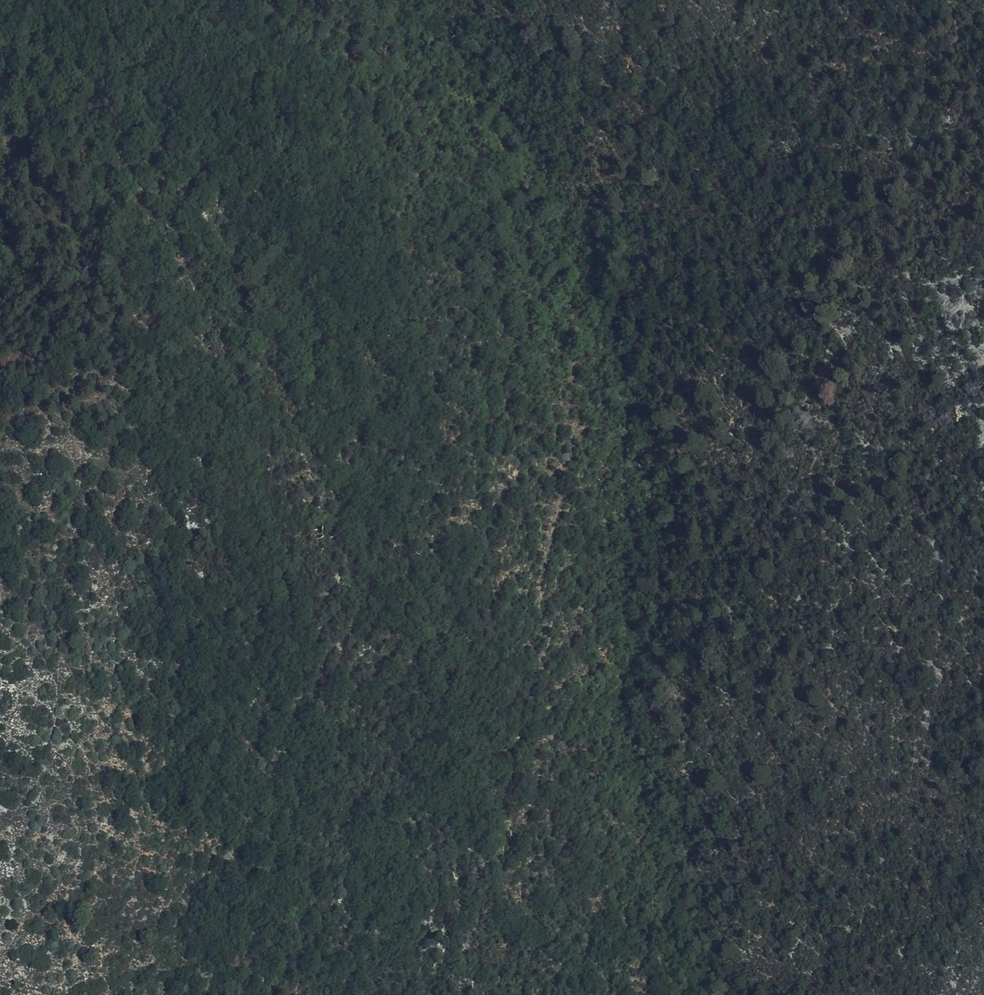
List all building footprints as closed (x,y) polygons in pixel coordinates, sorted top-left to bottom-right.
[(324,542),(324,522),(309,523),(311,543),(324,542)]
